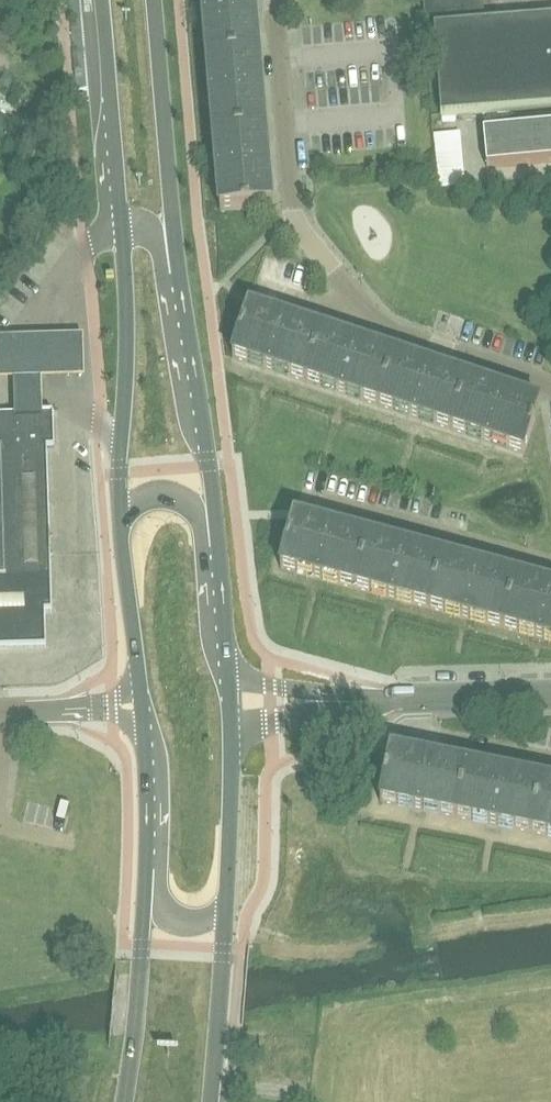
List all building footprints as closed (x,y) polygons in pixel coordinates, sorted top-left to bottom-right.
[(259,54),(254,0),(202,0),(207,58),(259,54)] [(435,27),(484,23),(484,0),(426,0),(435,27)] [(484,23),(435,27),(441,116),(550,108),(550,18),(484,23)] [(12,54),(20,41),(0,28),(0,46),(12,54)] [(207,58),(214,135),(265,130),(259,54),(207,58)] [(484,132),(487,166),(550,160),(550,125),(484,132)] [(220,211),(272,207),(265,130),(214,135),(220,211)] [(26,224),(16,215),(10,223),(18,232),(19,231),(26,224)] [(35,231),(26,224),(19,231),(29,239),(35,231)] [(233,357),(305,381),(322,332),(285,320),(249,308),(233,357)] [(394,356),(322,332),(305,381),(378,405),(394,356)] [(0,341),(0,383),(11,383),(13,414),(43,413),(42,381),(66,380),(82,380),(83,339),(64,339),(0,341)] [(378,405),(451,430),(467,380),(394,356),(378,405)] [(524,454),(537,415),(540,404),(467,380),(451,430),(524,454)] [(46,448),(54,448),(53,414),(0,415),(0,450),(46,448)] [(0,450),(0,648),(45,647),(44,612),(51,612),(46,448),(0,450)] [(282,568),(356,588),(369,538),(295,518),(282,568)] [(369,538),(356,588),(429,608),(443,558),(369,538)] [(429,608),(503,628),(517,578),(443,558),(429,608)] [(517,578),(503,628),(550,641),(550,587),(517,578)] [(380,802),(455,817),(465,767),(390,751),(380,802)] [(540,782),(465,767),(455,817),(530,833),(540,782)] [(550,837),(550,784),(540,782),(530,833),(550,837)]
